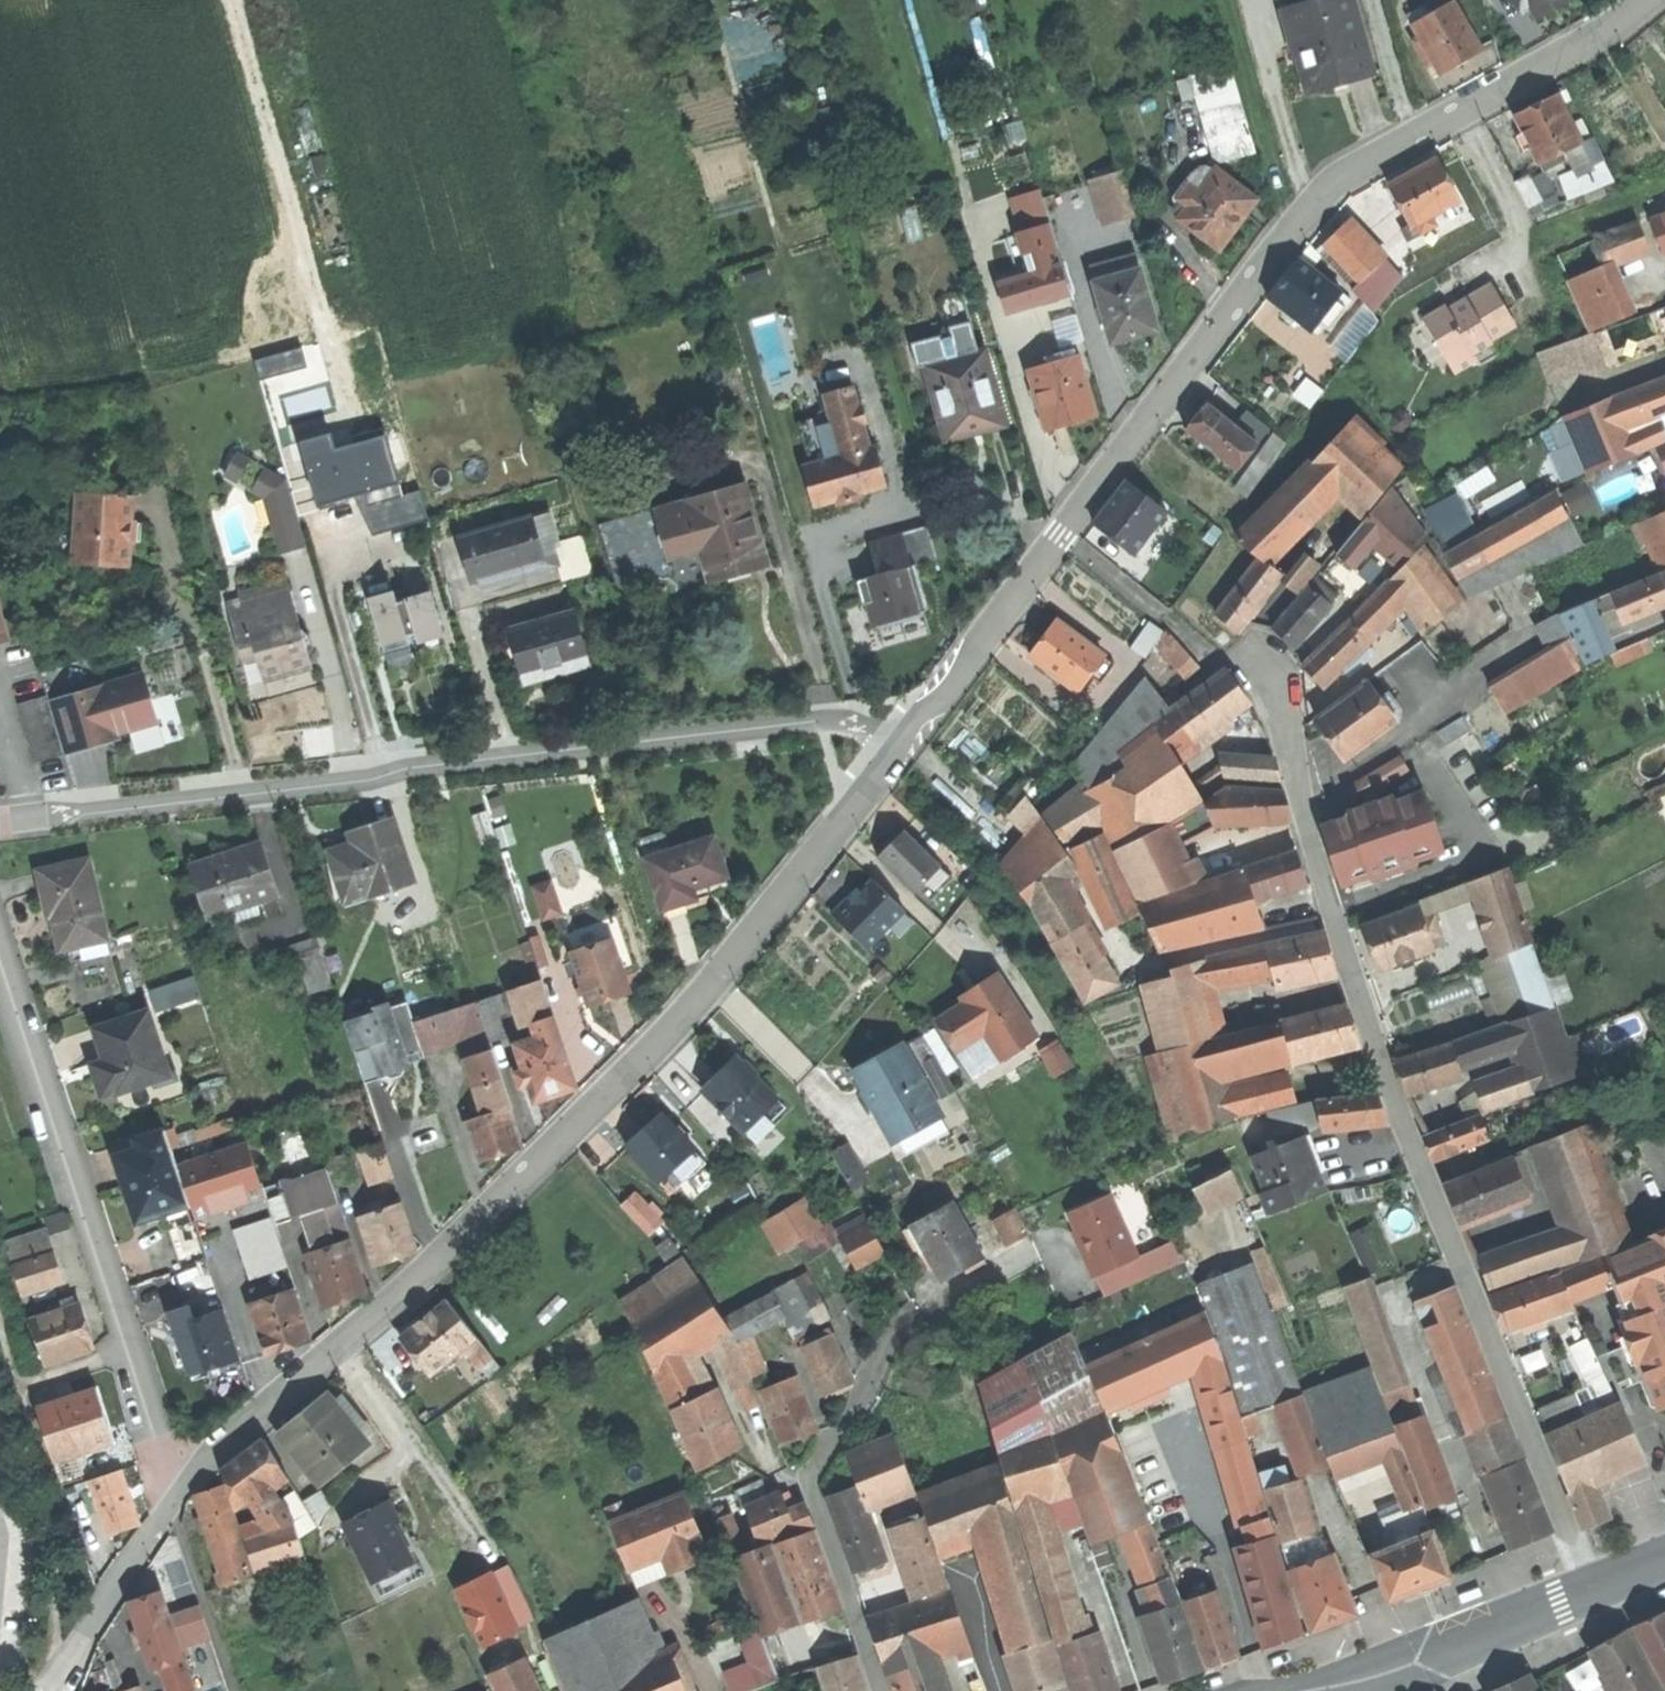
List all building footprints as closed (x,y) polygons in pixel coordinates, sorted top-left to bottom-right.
[(1304,90),(1336,81),(1369,72),(1349,0),(1331,0),(1290,11),(1300,50),(1293,52),(1304,90)] [(1434,14),(1454,2),(1453,0),(1433,0),(1427,3),(1434,14)] [(1529,4),(1526,0),(1514,0),(1520,9),(1529,4)] [(1538,21),(1556,10),(1573,0),(1526,0),(1529,4),(1538,21)] [(1436,64),(1442,74),(1462,63),(1482,51),(1454,2),(1434,14),(1414,25),(1421,37),(1436,64)] [(1287,54),(1293,52),(1300,50),(1290,11),(1277,15),(1287,54)] [(1430,68),(1436,64),(1421,37),(1414,41),(1430,68)] [(1191,76),(1202,117),(1241,106),(1229,65),(1191,76)] [(1537,105),(1516,115),(1524,133),(1532,147),(1540,164),(1550,159),(1568,150),(1583,143),(1559,94),(1537,105)] [(1202,117),(1216,164),(1254,153),(1241,106),(1202,117)] [(1525,151),(1532,147),(1524,133),(1518,136),(1525,151)] [(1594,138),(1583,143),(1568,150),(1571,157),(1581,176),(1588,173),(1586,169),(1605,160),(1594,138)] [(1571,157),(1568,150),(1550,159),(1554,166),(1571,157)] [(1412,223),(1414,226),(1436,214),(1462,199),(1439,158),(1413,172),(1391,184),(1412,223)] [(1614,179),(1605,160),(1586,169),(1588,173),(1581,176),(1562,185),(1570,201),(1614,179)] [(1177,219),(1218,249),(1236,225),(1256,198),(1215,168),(1199,189),(1187,205),(1177,219)] [(1092,183),(1103,223),(1133,215),(1122,175),(1092,183)] [(1516,182),(1533,215),(1547,208),(1530,175),(1516,182)] [(1177,197),(1187,205),(1199,189),(1189,181),(1177,197)] [(1441,223),(1436,214),(1414,226),(1412,223),(1408,226),(1414,238),(1441,223)] [(1654,219),(1664,248),(1664,215),(1654,219)] [(1597,240),(1608,265),(1649,248),(1638,222),(1597,240)] [(1345,226),(1327,243),(1362,282),(1380,265),(1379,263),(1345,226)] [(1102,266),(1105,280),(1140,271),(1136,257),(1102,266)] [(1285,277),(1271,296),(1316,331),(1325,319),(1339,300),(1346,292),(1301,257),(1285,277)] [(1385,257),(1379,263),(1380,265),(1362,282),(1353,290),(1372,312),(1402,278),(1385,257)] [(1572,281),(1582,304),(1618,288),(1608,265),(1572,281)] [(994,285),(1002,313),(1066,294),(1058,266),(994,285)] [(1092,269),(1096,282),(1105,280),(1102,266),(1092,269)] [(1096,282),(1111,342),(1133,337),(1155,331),(1140,271),(1105,280),(1096,282)] [(1447,305),(1425,318),(1457,373),(1480,360),(1476,353),(1494,343),(1493,340),(1517,325),(1493,283),(1467,298),(1470,303),(1461,307),(1452,313),(1447,305)] [(1582,304),(1594,331),(1630,316),(1618,288),(1582,304)] [(1355,299),(1346,292),(1339,300),(1349,307),(1355,299)] [(1334,326),(1349,307),(1339,300),(1325,319),(1334,326)] [(1060,338),(1077,336),(1075,316),(1058,318),(1060,338)] [(1539,351),(1551,384),(1609,364),(1597,330),(1539,351)] [(923,367),(942,441),(973,433),(1003,425),(984,351),(923,367)] [(1054,357),(1055,363),(1077,357),(1075,351),(1054,357)] [(1041,406),(1046,427),(1068,422),(1092,415),(1077,357),(1055,363),(1031,369),(1036,387),(1028,389),(1033,408),(1041,406)] [(1619,394),(1629,418),(1664,404),(1664,376),(1619,394)] [(829,413),(841,457),(852,495),(866,491),(856,457),(868,453),(867,449),(850,387),(824,394),(829,413)] [(1568,414),(1590,471),(1642,451),(1635,435),(1629,418),(1619,394),(1568,414)] [(1197,437),(1239,470),(1260,444),(1210,404),(1203,412),(1212,419),(1197,437)] [(1189,431),(1197,437),(1212,419),(1203,412),(1196,422),(1189,431)] [(800,434),(809,466),(841,457),(829,413),(806,420),(809,431),(800,434)] [(1094,420),(1092,415),(1068,422),(1069,427),(1083,423),(1094,420)] [(1358,416),(1352,423),(1381,449),(1387,442),(1358,416)] [(1352,423),(1315,463),(1336,482),(1366,510),(1391,483),(1403,469),(1381,449),(1352,423)] [(1635,435),(1642,451),(1664,441),(1664,426),(1664,424),(1635,435)] [(875,447),(867,449),(868,453),(856,457),(866,491),(885,486),(875,447)] [(223,474),(236,480),(247,458),(234,452),(223,474)] [(803,467),(814,506),(841,498),(852,495),(841,457),(809,466),(803,467)] [(1239,539),(1261,556),(1336,482),(1315,463),(1239,539)] [(261,469),(254,482),(270,493),(287,489),(282,477),(261,469)] [(1096,524),(1135,555),(1169,512),(1130,481),(1113,502),(1096,524)] [(276,548),(284,547),(277,519),(270,493),(254,482),(251,491),(263,497),(276,548)] [(1370,513),(1359,525),(1375,541),(1402,567),(1424,545),(1429,540),(1391,483),(1366,510),(1370,513)] [(745,484),(655,509),(669,559),(698,551),(707,583),(736,575),(768,566),(745,484)] [(270,493),(277,519),(293,515),(287,489),(270,493)] [(1461,490),(1426,507),(1443,540),(1477,523),(1461,490)] [(1444,552),(1472,600),(1512,577),(1585,545),(1559,491),(1444,552)] [(75,494),(73,564),(129,566),(129,542),(130,521),(131,496),(75,494)] [(599,524),(617,588),(672,573),(669,559),(655,509),(599,524)] [(1660,571),(1664,569),(1664,513),(1640,524),(1660,571)] [(277,519),(284,547),(300,543),(293,515),(277,519)] [(460,539),(473,582),(504,573),(541,562),(528,519),(460,539)] [(139,522),(130,521),(129,542),(138,542),(139,522)] [(904,531),(913,563),(936,556),(927,525),(904,531)] [(1361,557),(1375,541),(1359,525),(1346,542),(1361,557)] [(1341,580),(1361,557),(1346,542),(1326,564),(1341,580)] [(1402,567),(1392,578),(1405,596),(1429,631),(1463,601),(1424,545),(1402,567)] [(1304,591),(1327,563),(1315,553),(1292,582),(1304,591)] [(1218,614),(1240,631),(1250,618),(1284,573),(1261,556),(1218,614)] [(916,564),(861,579),(873,624),(929,609),(916,564)] [(1664,597),(1664,572),(1656,576),(1664,597)] [(258,648),(264,672),(287,666),(312,659),(306,637),(312,628),(301,623),(300,617),(290,620),(287,610),(291,609),(285,588),(292,586),(289,575),(239,588),(241,596),(246,613),(233,616),(242,652),(258,648)] [(1664,604),(1664,597),(1656,576),(1611,595),(1617,607),(1621,617),(1630,619),(1664,604)] [(1318,578),(1312,585),(1332,603),(1339,596),(1318,578)] [(1392,578),(1348,621),(1365,638),(1405,596),(1392,578)] [(1285,638),(1294,646),(1332,603),(1312,585),(1274,629),(1285,638)] [(368,597),(381,644),(403,637),(403,635),(408,633),(415,631),(418,642),(441,636),(428,591),(405,598),(406,601),(395,604),(391,590),(368,597)] [(1596,616),(1617,607),(1611,595),(1611,593),(1590,602),(1596,616)] [(228,599),(233,616),(246,613),(241,596),(228,599)] [(1571,638),(1587,665),(1613,653),(1596,616),(1590,602),(1560,615),(1571,638)] [(509,633),(522,678),(587,658),(574,614),(509,633)] [(1538,626),(1551,650),(1571,638),(1560,615),(1538,626)] [(1132,647),(1148,657),(1155,647),(1166,631),(1150,620),(1132,647)] [(1314,675),(1325,687),(1370,644),(1365,638),(1348,621),(1303,664),(1314,675)] [(1045,642),(1033,659),(1051,672),(1064,681),(1081,693),(1093,676),(1107,657),(1060,622),(1045,642)] [(1200,669),(1166,631),(1155,647),(1187,681),(1200,669)] [(1506,713),(1587,665),(1571,638),(1551,650),(1490,686),(1506,713)] [(1613,653),(1618,665),(1653,649),(1648,638),(1613,653)] [(1118,665),(1107,657),(1093,676),(1103,684),(1118,665)] [(589,664),(587,658),(522,678),(524,683),(558,673),(589,664)] [(74,664),(46,670),(51,695),(79,690),(74,664)] [(1229,671),(1173,710),(1174,712),(1190,734),(1195,742),(1211,731),(1228,718),(1251,702),(1240,687),(1229,671)] [(1060,686),(1064,681),(1051,672),(1048,677),(1060,686)] [(142,675),(90,690),(103,734),(155,719),(142,675)] [(1046,819),(1067,848),(1101,833),(1105,832),(1115,852),(1125,847),(1104,813),(1089,821),(1077,797),(1092,790),(1131,770),(1121,756),(1174,712),(1173,710),(1149,678),(1075,767),(1085,782),(1046,819)] [(1333,740),(1347,760),(1397,724),(1392,716),(1400,710),(1390,695),(1381,701),(1368,683),(1318,718),(1333,740)] [(59,740),(63,753),(99,742),(97,735),(103,734),(90,690),(48,702),(50,709),(55,725),(59,740)] [(17,701),(22,717),(50,709),(48,702),(45,693),(17,701)] [(22,717),(27,733),(55,725),(50,709),(22,717)] [(1170,749),(1190,734),(1174,712),(1121,756),(1131,770),(1144,792),(1164,781),(1152,762),(1170,749)] [(1235,727),(1228,718),(1211,731),(1216,737),(1223,732),(1225,734),(1235,727)] [(27,733),(31,748),(59,740),(55,725),(27,733)] [(35,761),(63,753),(59,740),(31,748),(35,761)] [(1418,747),(1392,762),(1405,784),(1431,769),(1418,747)] [(1198,788),(1170,749),(1152,762),(1164,781),(1144,792),(1157,812),(1198,788)] [(1277,760),(1221,763),(1224,777),(1282,778),(1277,760)] [(1345,802),(1352,814),(1405,784),(1392,762),(1339,792),(1345,802)] [(1144,792),(1131,770),(1092,790),(1104,813),(1125,847),(1166,827),(1157,812),(1144,792)] [(1475,773),(1429,799),(1438,825),(1442,837),(1451,863),(1459,884),(1474,879),(1509,867),(1475,773)] [(1229,786),(1206,803),(1216,826),(1294,822),(1290,807),(1285,790),(1229,786)] [(1206,803),(1198,788),(1157,812),(1166,827),(1206,803)] [(1104,813),(1092,790),(1077,797),(1089,821),(1104,813)] [(1429,799),(1397,816),(1407,839),(1438,825),(1429,799)] [(1216,826),(1206,803),(1166,827),(1177,846),(1216,826)] [(1336,868),(1342,884),(1412,852),(1407,839),(1397,816),(1329,848),(1336,868)] [(369,829),(347,836),(349,840),(351,839),(353,846),(331,852),(333,862),(338,876),(341,875),(348,897),(368,891),(368,894),(382,890),(415,880),(414,875),(408,877),(394,827),(398,826),(397,821),(369,829)] [(507,824),(493,828),(498,847),(513,843),(507,824)] [(1002,866),(1007,872),(1055,835),(1047,825),(1002,866)] [(1442,837),(1438,825),(1407,839),(1412,852),(1442,837)] [(1226,847),(1216,826),(1177,846),(1192,875),(1199,873),(1202,880),(1235,870),(1230,858),(1226,847)] [(1192,875),(1177,846),(1166,827),(1125,847),(1115,852),(1138,902),(1194,881),(1192,875)] [(898,846),(883,861),(917,894),(927,883),(938,893),(954,876),(907,830),(895,843),(898,846)] [(1093,867),(1105,888),(1124,878),(1101,833),(1067,848),(1066,849),(1084,872),(1093,867)] [(1007,872),(1036,909),(1050,898),(1064,887),(1084,872),(1066,849),(1055,835),(1007,872)] [(644,859),(659,911),(685,903),(682,893),(699,888),(725,880),(712,839),(644,859)] [(880,858),(883,861),(898,846),(895,843),(888,850),(880,858)] [(222,856),(190,866),(205,916),(257,900),(277,894),(261,844),(222,856)] [(1297,852),(1245,869),(1254,899),(1307,883),(1302,869),(1297,852)] [(90,860),(35,871),(39,892),(44,916),(50,914),(57,949),(78,944),(105,939),(90,860)] [(383,896),(382,890),(368,894),(368,891),(348,897),(341,875),(338,876),(333,862),(327,864),(335,905),(342,903),(343,908),(383,896)] [(1445,889),(1459,884),(1451,863),(1396,891),(1403,906),(1446,891),(1445,889)] [(1532,944),(1509,867),(1474,879),(1498,956),(1508,953),(1532,944)] [(1245,869),(1144,902),(1164,953),(1264,931),(1254,899),(1245,869)] [(1195,883),(1202,880),(1199,873),(1192,875),(1194,881),(1195,883)] [(532,885),(545,920),(568,911),(555,876),(532,885)] [(834,912),(871,948),(908,910),(876,878),(854,900),(850,896),(834,912)] [(1124,878),(1105,888),(1121,920),(1140,911),(1124,878)] [(1064,887),(1050,898),(1085,922),(1064,887)] [(1376,919),(1403,906),(1396,891),(1369,904),(1376,919)] [(1051,941),(1053,940),(1085,922),(1050,898),(1036,909),(1033,910),(1051,941)] [(261,914),(257,900),(205,916),(209,930),(261,914)] [(1417,907),(1364,926),(1372,946),(1380,969),(1435,949),(1431,940),(1442,935),(1435,916),(1423,921),(1417,907)] [(1085,922),(1053,940),(1087,1001),(1119,982),(1106,959),(1085,922)] [(610,930),(604,932),(612,961),(618,959),(610,930)] [(567,942),(581,993),(601,988),(624,981),(618,959),(612,961),(604,932),(567,942)] [(1318,933),(1267,945),(1272,969),(1276,984),(1335,970),(1331,955),(1328,939),(1318,933)] [(306,994),(334,986),(319,936),(291,944),(306,994)] [(108,954),(105,939),(78,944),(81,959),(108,954)] [(522,962),(532,960),(527,942),(518,944),(522,962)] [(1557,1007),(1532,944),(1508,953),(1534,1015),(1546,1011),(1557,1007)] [(1251,947),(1201,962),(1205,978),(1232,976),(1272,969),(1267,945),(1251,947)] [(1144,985),(1161,1051),(1212,1038),(1219,1036),(1205,978),(1201,962),(1174,968),(1176,977),(1144,985)] [(148,989),(154,1011),(198,997),(192,975),(148,989)] [(965,1004),(937,1022),(956,1052),(991,1029),(1008,1055),(1037,1036),(999,976),(978,989),(981,994),(965,1004)] [(518,988),(529,1024),(549,1018),(538,982),(518,988)] [(962,999),(965,1004),(981,994),(978,989),(968,995),(962,999)] [(498,994),(477,1000),(489,1041),(505,1036),(498,1014),(503,1013),(498,994)] [(458,1043),(463,1059),(476,1055),(492,1050),(489,1041),(477,1000),(411,1020),(420,1051),(421,1054),(458,1043)] [(404,1056),(420,1051),(411,1020),(406,1003),(389,1008),(388,1002),(357,1012),(359,1018),(342,1023),(351,1051),(367,1046),(375,1071),(382,1076),(390,1080),(399,1077),(402,1071),(408,1069),(407,1064),(404,1056)] [(1282,1019),(1279,1020),(1286,1049),(1289,1059),(1360,1040),(1354,1022),(1347,1003),(1282,1019)] [(1254,1007),(1259,1025),(1279,1020),(1282,1019),(1278,1004),(1254,1007)] [(1568,1037),(1557,1007),(1546,1011),(1556,1041),(1568,1037)] [(146,1010),(93,1028),(102,1057),(112,1089),(113,1092),(149,1080),(166,1075),(160,1054),(146,1010)] [(1534,1015),(1507,1024),(1514,1046),(1525,1080),(1530,1093),(1569,1079),(1556,1041),(1546,1011),(1534,1015)] [(534,1040),(537,1048),(556,1042),(549,1018),(529,1024),(534,1040)] [(1219,1036),(1212,1038),(1222,1072),(1286,1049),(1279,1020),(1259,1025),(1219,1036)] [(1507,1024),(1450,1043),(1458,1066),(1514,1046),(1507,1024)] [(1161,1051),(1157,1052),(1184,1139),(1235,1118),(1233,1115),(1229,1097),(1222,1072),(1212,1038),(1161,1051)] [(1043,1051),(1058,1076),(1078,1064),(1063,1039),(1043,1051)] [(514,1047),(516,1054),(537,1048),(534,1040),(514,1047)] [(551,1097),(571,1090),(556,1042),(537,1048),(516,1054),(522,1074),(526,1085),(531,1103),(551,1097)] [(1402,1079),(1407,1095),(1461,1077),(1458,1066),(1450,1043),(1396,1061),(1402,1079)] [(362,1086),(379,1081),(378,1078),(382,1076),(375,1071),(367,1046),(351,1051),(362,1086)] [(877,1061),(857,1072),(895,1143),(931,1123),(941,1118),(902,1048),(877,1061)] [(476,1055),(494,1114),(507,1110),(510,1109),(492,1050),(476,1055)] [(168,1051),(160,1054),(166,1075),(149,1080),(152,1088),(177,1080),(168,1051)] [(423,1059),(421,1054),(420,1051),(404,1056),(407,1064),(415,1062),(423,1059)] [(463,1059),(481,1118),(494,1114),(476,1055),(463,1059)] [(99,1093),(112,1089),(102,1057),(89,1062),(94,1078),(99,1093)] [(925,1065),(943,1099),(955,1092),(937,1058),(925,1065)] [(706,1091),(746,1132),(778,1100),(738,1059),(720,1077),(706,1091)] [(517,1088),(526,1085),(522,1074),(514,1076),(517,1088)] [(1520,1099),(1530,1093),(1525,1080),(1505,1086),(1511,1102),(1520,1099)] [(1276,1085),(1229,1097),(1233,1115),(1281,1103),(1276,1085)] [(1485,1112),(1511,1102),(1505,1086),(1479,1095),(1485,1112)] [(1321,1121),(1322,1125),(1387,1119),(1382,1106),(1378,1092),(1316,1100),(1321,1121)] [(1540,1092),(1520,1099),(1528,1121),(1537,1144),(1555,1138),(1540,1092)] [(1485,1112),(1479,1114),(1488,1136),(1528,1121),(1520,1099),(1511,1102),(1485,1112)] [(746,1132),(758,1144),(776,1127),(772,1123),(786,1108),(778,1100),(746,1132)] [(1277,1132),(1321,1121),(1316,1100),(1272,1111),(1277,1132)] [(465,1123),(477,1163),(498,1156),(519,1150),(507,1110),(494,1114),(481,1118),(465,1123)] [(628,1145),(662,1183),(696,1152),(663,1114),(644,1130),(628,1145)] [(1430,1149),(1435,1160),(1489,1139),(1488,1136),(1479,1114),(1425,1137),(1430,1149)] [(936,1133),(931,1123),(895,1143),(900,1153),(936,1133)] [(1587,1125),(1555,1138),(1537,1144),(1572,1238),(1581,1261),(1634,1244),(1587,1125)] [(139,1151),(115,1159),(126,1194),(135,1224),(165,1215),(186,1208),(189,1207),(176,1167),(165,1132),(136,1141),(139,1151)] [(1305,1135),(1298,1138),(1320,1194),(1327,1191),(1305,1135)] [(1262,1193),(1270,1214),(1320,1194),(1298,1138),(1254,1156),(1268,1191),(1262,1193)] [(248,1144),(176,1167),(189,1207),(261,1184),(248,1144)] [(836,1153),(856,1189),(870,1181),(850,1145),(836,1153)] [(360,1152),(371,1186),(390,1180),(378,1146),(360,1152)] [(662,1183),(672,1195),(707,1164),(696,1152),(662,1183)] [(332,1183),(334,1189),(352,1184),(344,1156),(325,1162),(332,1183)] [(1513,1157),(1445,1185),(1453,1206),(1460,1223),(1528,1194),(1513,1157)] [(1193,1188),(1202,1205),(1240,1186),(1232,1169),(1193,1188)] [(338,1202),(334,1189),(332,1183),(267,1204),(273,1223),(338,1202)] [(623,1206),(650,1236),(665,1223),(638,1193),(623,1206)] [(1110,1196),(1069,1215),(1084,1247),(1081,1249),(1087,1264),(1093,1278),(1138,1258),(1110,1196)] [(766,1222),(782,1251),(823,1228),(807,1199),(766,1222)] [(912,1226),(944,1283),(984,1260),(953,1203),(912,1226)] [(361,1217),(374,1263),(394,1257),(412,1252),(398,1206),(361,1217)] [(1018,1206),(994,1219),(1008,1245),(1032,1232),(1018,1206)] [(203,1260),(186,1208),(165,1215),(182,1267),(203,1260)] [(844,1241),(860,1269),(888,1253),(872,1225),(844,1241)] [(1372,1228),(1355,1231),(1362,1273),(1379,1270),(1372,1228)] [(2,1242),(10,1267),(53,1254),(46,1229),(2,1242)] [(1606,1255),(1617,1284),(1645,1273),(1650,1286),(1664,1280),(1664,1252),(1658,1235),(1634,1244),(1606,1255)] [(659,1247),(673,1269),(687,1260),(673,1238),(659,1247)] [(1490,1289),(1581,1261),(1572,1238),(1482,1269),(1490,1289)] [(309,1255),(325,1306),(346,1299),(366,1293),(350,1242),(309,1255)] [(53,1254),(10,1267),(16,1287),(59,1274),(53,1254)] [(1606,1255),(1590,1261),(1603,1292),(1618,1286),(1617,1284),(1606,1255)] [(622,1301),(634,1320),(699,1279),(687,1260),(673,1269),(622,1301)] [(1590,1261),(1575,1267),(1588,1298),(1603,1292),(1590,1261)] [(1255,1264),(1198,1285),(1225,1357),(1250,1348),(1245,1336),(1278,1323),(1255,1264)] [(1575,1267),(1562,1272),(1573,1304),(1588,1298),(1575,1267)] [(1561,1270),(1549,1274),(1561,1310),(1574,1306),(1573,1304),(1562,1272),(1561,1270)] [(806,1273),(793,1281),(808,1308),(821,1301),(806,1273)] [(1650,1286),(1645,1273),(1617,1284),(1618,1286),(1630,1318),(1664,1304),(1664,1280),(1650,1286)] [(1549,1274),(1491,1294),(1498,1313),(1504,1330),(1561,1310),(1549,1274)] [(634,1320),(656,1372),(683,1356),(691,1351),(712,1338),(729,1327),(724,1319),(699,1279),(634,1320)] [(1343,1288),(1373,1371),(1396,1363),(1366,1280),(1343,1288)] [(793,1281),(724,1319),(729,1327),(751,1378),(766,1371),(750,1335),(782,1318),(794,1340),(799,1337),(806,1334),(818,1327),(808,1308),(793,1281)] [(248,1304),(265,1354),(287,1347),(308,1340),(291,1288),(269,1296),(265,1284),(252,1289),(256,1301),(248,1304)] [(1419,1304),(1470,1431),(1508,1416),(1456,1289),(1419,1304)] [(1196,1290),(1138,1313),(1165,1380),(1198,1367),(1223,1357),(1196,1290)] [(1067,1321),(1072,1332),(1097,1390),(1156,1365),(1126,1295),(1067,1321)] [(830,1319),(821,1301),(808,1308),(818,1327),(830,1319)] [(404,1338),(432,1374),(465,1349),(478,1338),(449,1302),(425,1321),(404,1338)] [(1630,1318),(1619,1322),(1628,1344),(1635,1347),(1659,1410),(1664,1408),(1664,1304),(1630,1318)] [(28,1322),(41,1363),(92,1348),(85,1326),(79,1306),(28,1322)] [(169,1312),(173,1326),(192,1321),(187,1306),(169,1312)] [(192,1321),(173,1326),(181,1351),(188,1373),(209,1367),(235,1359),(220,1312),(192,1321)] [(1282,1335),(1278,1323),(1245,1336),(1250,1348),(1282,1335)] [(751,1378),(729,1327),(712,1338),(750,1410),(763,1406),(751,1378)] [(802,1343),(803,1347),(834,1335),(832,1330),(809,1340),(802,1343)] [(1072,1332),(1022,1359),(1050,1427),(1104,1404),(1097,1390),(1072,1332)] [(799,1337),(802,1343),(809,1340),(806,1334),(799,1337)] [(834,1335),(803,1347),(823,1396),(840,1390),(854,1384),(834,1335)] [(1305,1395),(1282,1335),(1250,1348),(1225,1357),(1244,1417),(1291,1404),(1307,1400),(1305,1395)] [(1570,1346),(1588,1385),(1598,1407),(1599,1410),(1617,1401),(1588,1337),(1570,1346)] [(484,1345),(478,1338),(465,1349),(471,1356),(484,1345)] [(691,1351),(683,1356),(696,1378),(705,1394),(712,1391),(691,1351)] [(656,1372),(665,1395),(696,1378),(683,1356),(656,1372)] [(1274,1535),(1223,1357),(1198,1367),(1249,1543),(1274,1535)] [(239,1358),(235,1359),(209,1367),(219,1399),(249,1390),(239,1358)] [(980,1383),(997,1443),(1050,1427),(1022,1359),(980,1383)] [(1336,1475),(1387,1456),(1402,1450),(1373,1371),(1305,1395),(1307,1400),(1336,1475)] [(763,1390),(785,1444),(802,1438),(818,1431),(796,1377),(763,1390)] [(665,1395),(672,1410),(705,1394),(696,1378),(665,1395)] [(1588,1385),(1572,1392),(1582,1414),(1598,1407),(1588,1385)] [(95,1388),(34,1408),(51,1460),(95,1446),(112,1441),(95,1388)] [(672,1410),(699,1466),(739,1447),(730,1429),(712,1391),(705,1394),(672,1410)] [(1538,1408),(1548,1430),(1582,1414),(1572,1392),(1538,1408)] [(305,1418),(283,1437),(321,1482),(368,1443),(352,1423),(342,1411),(330,1397),(305,1418)] [(1330,1468),(1307,1400),(1291,1404),(1311,1467),(1315,1473),(1330,1468)] [(1622,1403),(1545,1435),(1566,1486),(1588,1477),(1613,1467),(1643,1454),(1622,1403)] [(1125,1460),(1104,1404),(1050,1427),(1070,1484),(1103,1470),(1125,1460)] [(349,1406),(342,1411),(352,1423),(359,1417),(349,1406)] [(1396,1426),(1404,1447),(1430,1438),(1421,1416),(1396,1426)] [(1470,1431),(1487,1473),(1524,1459),(1508,1416),(1470,1431)] [(997,1443),(1013,1503),(1035,1497),(1055,1491),(1071,1486),(1070,1484),(1050,1427),(997,1443)] [(846,1456),(858,1487),(865,1503),(914,1484),(895,1436),(869,1447),(846,1456)] [(1452,1497),(1430,1438),(1404,1447),(1427,1507),(1452,1497)] [(122,1471),(112,1441),(95,1446),(99,1460),(104,1476),(122,1471)] [(223,1472),(228,1486),(235,1509),(285,1474),(265,1441),(242,1457),(223,1472)] [(1387,1456),(1402,1494),(1417,1488),(1402,1450),(1387,1456)] [(1482,1475),(1510,1547),(1530,1539),(1553,1531),(1524,1459),(1487,1473),(1482,1475)] [(91,1481),(104,1476),(99,1460),(86,1465),(91,1481)] [(1149,1521),(1125,1460),(1103,1470),(1127,1530),(1149,1521)] [(1000,1466),(918,1494),(938,1547),(993,1534),(1017,1527),(1000,1466)] [(1127,1530),(1103,1470),(1070,1484),(1071,1486),(1083,1521),(1091,1546),(1105,1540),(1127,1530)] [(139,1525),(122,1471),(104,1476),(91,1481),(109,1534),(124,1530),(139,1525)] [(1606,1520),(1588,1477),(1566,1486),(1584,1529),(1606,1520)] [(741,1506),(747,1504),(769,1497),(764,1481),(735,1491),(741,1506)] [(1280,1542),(1281,1542),(1303,1534),(1289,1482),(1264,1488),(1280,1542)] [(197,1496),(216,1559),(248,1550),(244,1539),(235,1509),(228,1486),(212,1492),(197,1496)] [(1083,1521),(1071,1486),(1055,1491),(1067,1526),(1083,1521)] [(828,1497),(836,1520),(867,1509),(865,1503),(858,1487),(828,1497)] [(1402,1494),(1407,1507),(1418,1536),(1433,1530),(1417,1488),(1402,1494)] [(747,1504),(754,1524),(787,1512),(780,1493),(769,1497),(747,1504)] [(684,1497),(614,1525),(633,1570),(652,1562),(665,1557),(672,1573),(686,1567),(706,1559),(699,1543),(702,1542),(684,1497)] [(1037,1577),(1057,1644),(1083,1637),(1035,1497),(1013,1503),(1034,1578),(1037,1577)] [(1459,1513),(1452,1497),(1427,1507),(1433,1523),(1459,1513)] [(732,1556),(756,1546),(752,1537),(742,1539),(730,1511),(725,1513),(722,1505),(712,1508),(732,1556)] [(758,1535),(761,1544),(813,1526),(810,1516),(806,1505),(787,1512),(754,1524),(758,1535)] [(1381,1517),(1392,1546),(1418,1536),(1407,1507),(1381,1517)] [(360,1520),(346,1526),(371,1578),(411,1558),(395,1525),(391,1527),(383,1509),(360,1520)] [(867,1509),(836,1520),(854,1571),(884,1560),(867,1509)] [(282,1513),(286,1527),(296,1524),(292,1510),(282,1513)] [(924,1516),(903,1523),(922,1595),(947,1587),(924,1516)] [(1175,1585),(1149,1521),(1127,1530),(1151,1593),(1175,1585)] [(248,1550),(256,1577),(307,1561),(296,1524),(286,1527),(244,1539),(248,1550)] [(1033,1584),(1017,1527),(993,1534),(1009,1591),(1033,1584)] [(813,1529),(733,1559),(758,1624),(763,1637),(841,1606),(829,1572),(813,1529)] [(1392,1546),(1371,1554),(1389,1601),(1421,1588),(1451,1577),(1433,1530),(1418,1536),(1392,1546)] [(1314,1532),(1303,1534),(1312,1561),(1336,1553),(1314,1532)] [(1281,1542),(1290,1568),(1312,1561),(1303,1534),(1281,1542)] [(756,1546),(761,1544),(758,1535),(752,1537),(756,1546)] [(1303,1634),(1274,1535),(1249,1543),(1236,1546),(1265,1649),(1283,1642),(1303,1634)] [(1110,1552),(1105,1540),(1091,1546),(1095,1558),(1110,1552)] [(224,1587),(256,1577),(248,1550),(216,1559),(224,1587)] [(1114,1565),(1110,1552),(1095,1558),(1099,1571),(1114,1565)] [(1290,1568),(1312,1630),(1332,1623),(1357,1614),(1336,1553),(1312,1561),(1290,1568)] [(659,1578),(672,1573),(665,1557),(652,1562),(659,1578)] [(471,1623),(491,1673),(511,1665),(548,1650),(545,1641),(520,1583),(468,1605),(473,1622),(471,1623)] [(1041,1613),(1033,1584),(1009,1591),(1016,1619),(1041,1613)] [(1181,1602),(1175,1585),(1151,1593),(1157,1611),(1181,1602)] [(867,1617),(883,1666),(936,1649),(953,1643),(967,1639),(966,1637),(957,1607),(951,1590),(867,1617)] [(1186,1601),(1209,1668),(1224,1663),(1238,1658),(1215,1591),(1186,1601)] [(130,1603),(150,1669),(163,1665),(180,1660),(181,1659),(176,1640),(170,1623),(161,1593),(143,1599),(130,1603)] [(566,1690),(577,1690),(659,1656),(636,1602),(545,1641),(548,1650),(566,1690)] [(1204,1669),(1181,1602),(1157,1611),(1144,1615),(1167,1682),(1184,1676),(1204,1669)] [(970,1603),(957,1607),(966,1637),(980,1633),(970,1603)] [(202,1613),(191,1616),(196,1634),(207,1630),(202,1613)] [(1050,1639),(1041,1613),(1016,1619),(1024,1647),(1050,1639)] [(1636,1628),(1664,1682),(1664,1613),(1649,1621),(1636,1628)] [(191,1616),(170,1623),(176,1640),(196,1634),(191,1616)] [(758,1624),(739,1631),(752,1664),(726,1674),(733,1690),(751,1690),(779,1680),(763,1637),(758,1624)] [(1629,1630),(1610,1641),(1591,1652),(1614,1690),(1664,1690),(1629,1630)] [(981,1655),(980,1633),(966,1637),(967,1639),(973,1658),(981,1655)] [(1072,1690),(1115,1690),(1096,1633),(1083,1637),(1057,1644),(1055,1645),(1072,1690)] [(973,1658),(967,1639),(953,1643),(960,1662),(973,1658)] [(1050,1639),(1024,1647),(1010,1652),(1023,1690),(1067,1690),(1050,1639)] [(669,1651),(686,1690),(696,1690),(679,1647),(669,1651)] [(900,1669),(939,1656),(936,1649),(883,1666),(895,1688),(896,1690),(907,1690),(900,1669)] [(669,1651),(659,1656),(577,1690),(686,1690),(669,1651)] [(827,1690),(868,1690),(864,1679),(857,1655),(820,1667),(827,1690)] [(900,1669),(907,1690),(951,1690),(939,1656),(900,1669)] [(112,1690),(125,1690),(115,1660),(104,1663),(112,1690)] [(180,1660),(163,1665),(171,1690),(189,1690),(180,1660)] [(511,1665),(491,1673),(499,1690),(524,1690),(511,1665)] [(1494,1690),(1541,1690),(1533,1674),(1510,1684),(1494,1690)]
